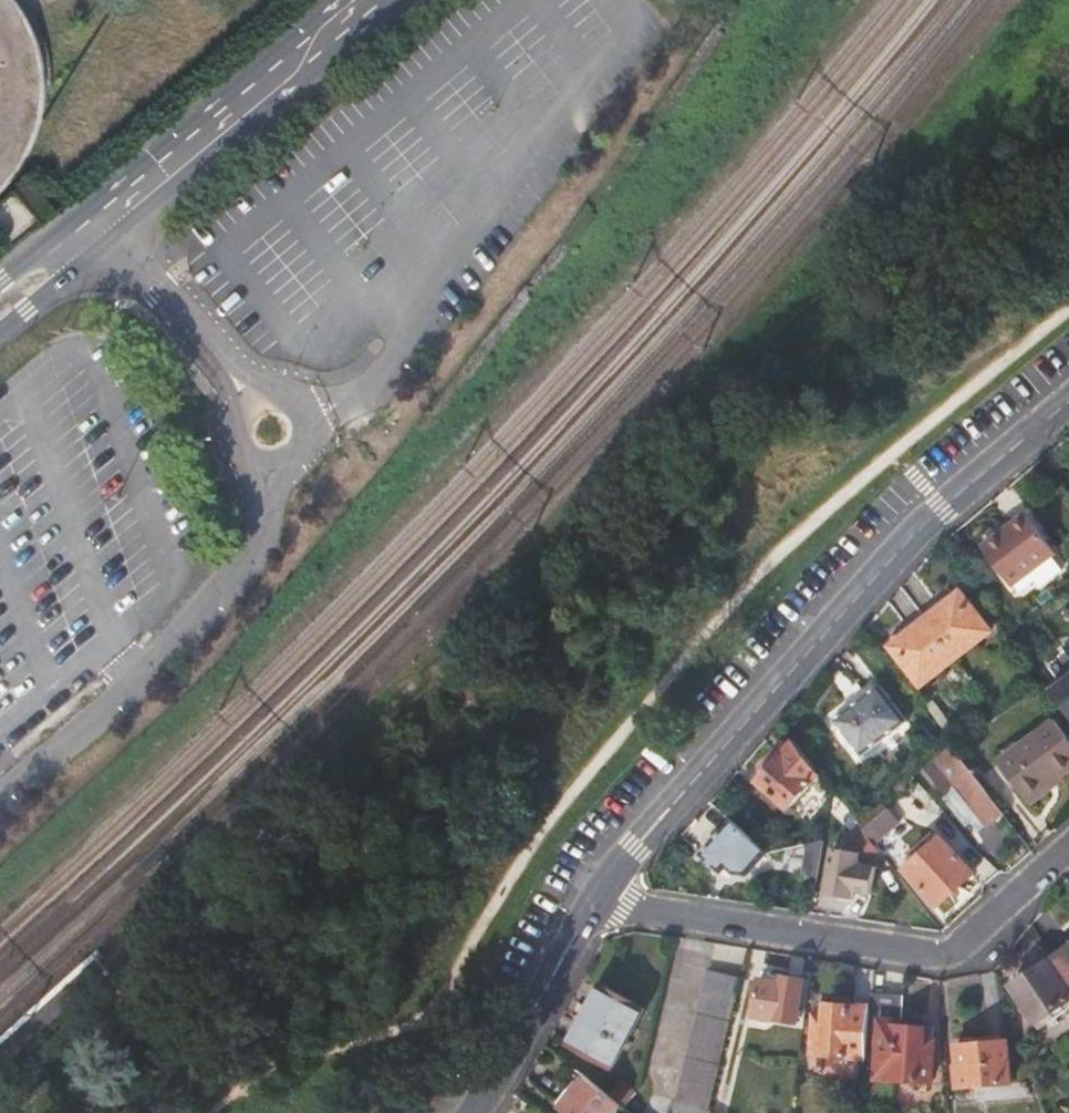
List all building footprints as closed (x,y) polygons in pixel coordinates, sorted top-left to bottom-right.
[(4,176),(18,156),(27,136),(34,111),(37,90),(34,62),(28,37),(14,10),(7,0),(0,0),(0,180),(4,176)] [(1059,557),(1029,516),(999,537),(1003,543),(989,554),(1014,588),(1020,584),(1025,591),(1038,581),(1043,587),(1065,571),(1056,559),(1059,557)] [(1003,543),(999,537),(985,548),(989,554),(1003,543)] [(927,617),(957,658),(992,633),(962,591),(927,617)] [(919,686),(957,658),(927,617),(889,645),(919,686)] [(1050,690),(1068,715),(1068,675),(1050,690)] [(881,686),(836,723),(864,758),(909,721),(881,686)] [(999,762),(1025,797),(1053,776),(1056,780),(1068,770),(1068,741),(1054,721),(999,762)] [(954,728),(945,735),(951,742),(953,745),(962,738),(954,728)] [(790,810),(820,774),(794,741),(758,782),(790,810)] [(986,827),(1004,813),(958,751),(932,772),(948,794),(956,788),(986,827)] [(900,822),(884,802),(860,824),(862,827),(874,842),(900,822)] [(733,876),(747,876),(767,853),(732,822),(703,855),(724,873),(726,870),(733,876)] [(840,837),(838,848),(844,849),(846,838),(862,827),(860,824),(859,822),(840,837)] [(868,864),(882,853),(874,842),(862,827),(846,838),(844,849),(838,848),(833,848),(825,891),(847,895),(849,890),(855,891),(872,894),(876,865),(868,864)] [(939,837),(902,870),(935,908),(973,874),(939,837)] [(808,844),(802,874),(817,877),(823,840),(808,844)] [(1053,957),(1055,959),(1068,982),(1068,947),(1053,957)] [(1068,1004),(1068,982),(1055,959),(1013,985),(1035,1025),(1068,1004)] [(709,1107),(740,978),(707,971),(673,1112),(707,1112),(709,1107)] [(793,1026),(801,981),(781,977),(779,984),(757,979),(750,1017),(793,1026)] [(602,984),(570,1042),(613,1067),(645,1006),(602,984)] [(870,992),(868,1015),(879,1017),(874,1079),(931,1084),(935,1044),(922,1043),(923,1026),(902,1025),(904,996),(870,992)] [(862,1059),(866,1007),(826,1004),(825,1014),(814,1014),(810,1055),(862,1059)] [(1006,1042),(956,1046),(957,1066),(953,1066),(954,1087),(1011,1083),(1006,1042)] [(623,1104),(610,1094),(585,1074),(560,1107),(567,1112),(615,1112),(623,1104)] [(621,1080),(610,1094),(623,1104),(624,1105),(634,1091),(621,1080)]
